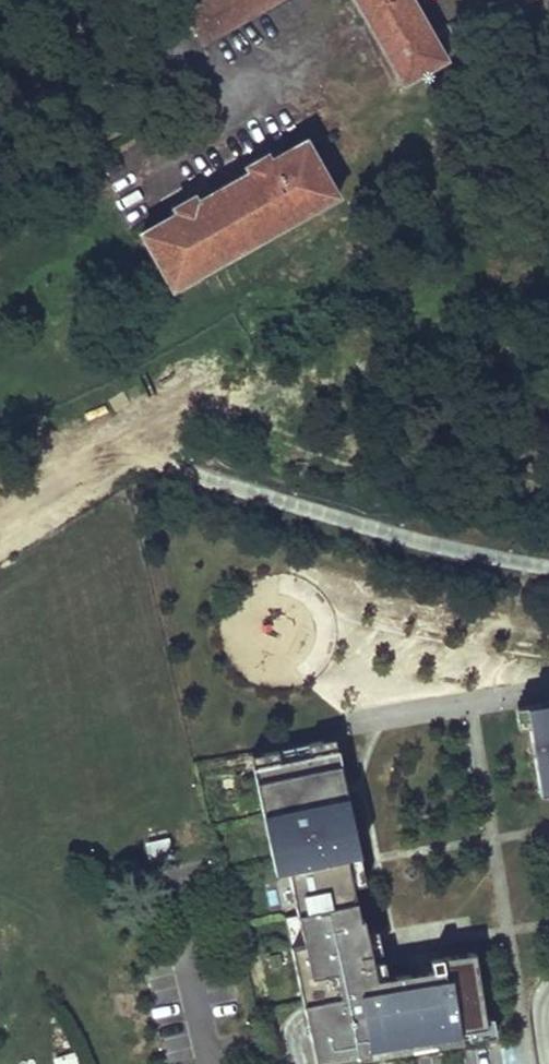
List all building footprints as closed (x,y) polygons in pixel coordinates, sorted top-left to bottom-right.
[(185,12),(205,44),(282,0),(205,0),(185,12)] [(412,0),(356,0),(405,85),(447,60),(412,0)] [(340,197),(305,140),(142,234),(176,292),(340,197)] [(526,714),(530,741),(544,739),(546,755),(533,757),(538,786),(548,784),(548,710),(526,714)] [(431,1036),(485,1027),(474,952),(415,961),(417,979),(401,982),(400,975),(375,979),(363,917),(359,918),(347,857),(359,854),(352,821),(337,825),(334,811),(349,807),(335,738),(308,743),(310,755),(280,761),(278,749),(251,755),(263,815),(276,812),(279,826),(266,829),(275,871),(287,869),(303,944),(290,946),(300,992),(312,990),(314,1000),(302,1003),(307,1026),(312,1049),(327,1046),(329,1062),(367,1056),(365,1044),(408,1038),(410,1049),(432,1046),(431,1036)] [(149,861),(172,856),(168,838),(145,843),(149,861)]
